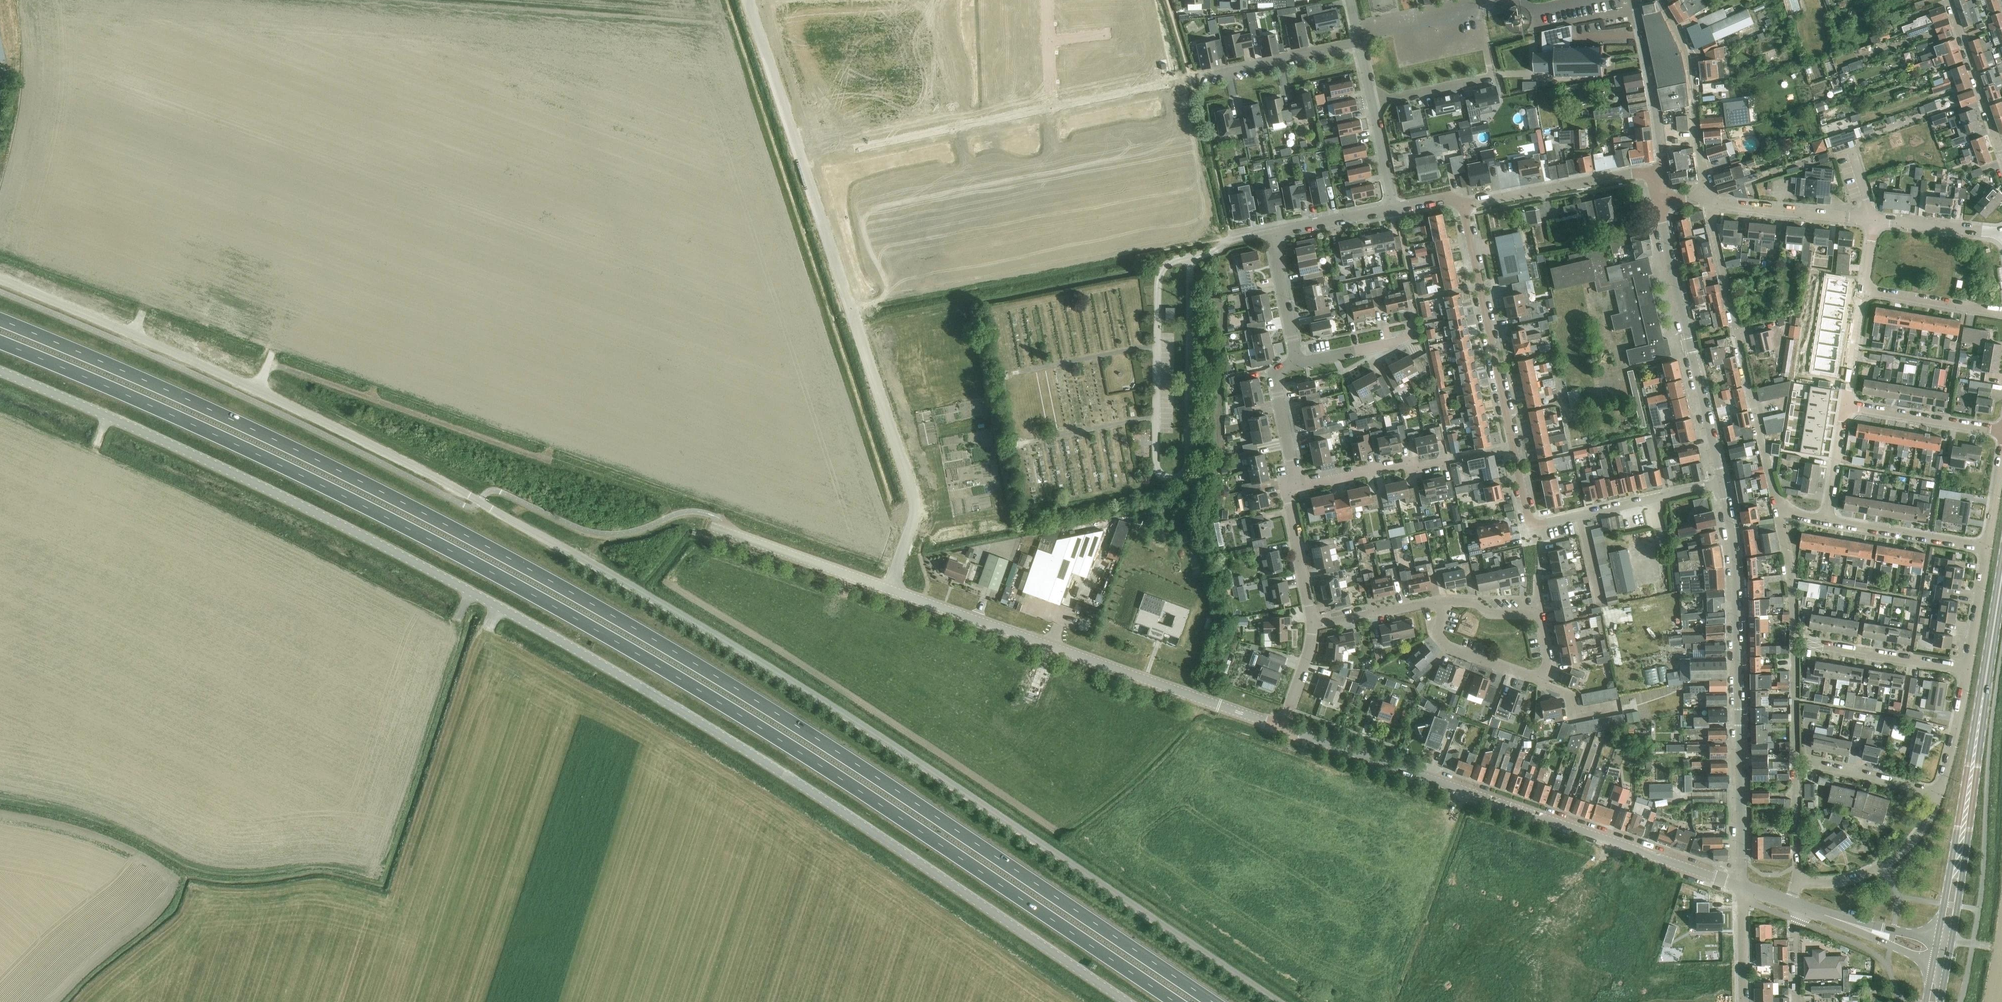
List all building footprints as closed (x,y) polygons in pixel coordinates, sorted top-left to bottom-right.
[(1186,4),(1201,4),(1202,10),(1210,9),(1210,0),(1186,0),(1186,4)] [(1222,2),(1233,1),(1234,9),(1246,9),(1246,0),(1222,0),(1222,2)] [(1252,2),(1273,1),(1274,9),(1286,7),(1286,0),(1252,0),(1252,2)] [(1679,0),(1669,6),(1680,24),(1680,23),(1683,28),(1692,23),(1689,18),(1707,7),(1704,0),(1694,0),(1693,0),(1678,0),(1679,0)] [(1959,13),(1973,8),(1976,7),(1975,3),(1971,4),(1970,1),(1965,2),(1964,0),(1955,0),(1959,13)] [(1981,0),(1983,7),(1987,5),(1989,11),(1987,11),(1988,13),(1999,9),(1996,0),(1982,0),(1981,0)] [(1657,85),(1663,112),(1689,108),(1688,90),(1686,75),(1681,52),(1679,52),(1676,41),(1674,42),(1671,31),(1668,32),(1666,21),(1663,21),(1661,10),(1658,11),(1656,1),(1647,3),(1640,4),(1657,85)] [(1914,4),(1916,9),(1925,6),(1923,1),(1914,4)] [(1320,3),(1306,7),(1307,14),(1309,23),(1315,22),(1317,31),(1329,29),(1332,28),(1332,30),(1333,30),(1333,29),(1334,28),(1339,26),(1336,11),(1328,12),(1327,10),(1326,11),(1327,11),(1322,12),(1320,3)] [(1904,33),(1948,18),(1949,18),(1945,6),(1930,11),(1931,14),(1917,19),(1917,20),(1914,21),(1914,23),(1902,27),(1904,33)] [(1697,21),(1699,24),(1702,30),(1736,15),(1732,7),(1724,11),(1723,9),(1697,21)] [(1977,7),(1973,8),(1959,13),(1964,26),(1982,20),(1981,17),(1982,17),(1980,13),(1979,14),(1977,7)] [(1527,19),(1527,18),(1527,17),(1526,15),(1526,14),(1525,13),(1523,12),(1522,11),(1521,11),(1519,10),(1518,10),(1517,10),(1516,11),(1515,11),(1513,12),(1512,14),(1511,15),(1511,16),(1511,17),(1511,18),(1510,19),(1511,20),(1511,21),(1511,22),(1512,23),(1512,24),(1513,25),(1515,26),(1516,27),(1517,27),(1518,27),(1519,27),(1520,27),(1522,27),(1523,26),(1524,25),(1525,25),(1526,23),(1526,22),(1527,20),(1527,19)] [(1705,53),(1710,51),(1718,48),(1718,47),(1716,41),(1753,24),(1747,10),(1736,15),(1702,30),(1699,24),(1687,29),(1696,49),(1702,47),(1705,53)] [(1989,32),(2001,28),(2001,17),(2001,13),(1988,17),(1989,19),(1990,18),(1992,23),(1987,25),(1989,32)] [(1286,26),(1291,49),(1307,45),(1304,27),(1309,26),(1309,23),(1307,14),(1301,15),(1302,22),(1286,26)] [(1210,18),(1212,31),(1220,30),(1219,17),(1210,18)] [(1765,20),(1769,26),(1774,23),(1770,17),(1765,20)] [(1940,42),(1954,37),(1952,30),(1948,18),(1904,33),(1907,32),(1909,38),(1936,28),(1938,34),(1940,42)] [(1256,19),(1248,21),(1251,37),(1260,35),(1256,19)] [(1605,40),(1631,38),(1630,23),(1610,24),(1610,30),(1605,31),(1605,40)] [(1603,46),(1601,46),(1601,47),(1595,47),(1595,46),(1594,46),(1594,47),(1587,47),(1587,46),(1586,46),(1586,47),(1579,47),(1579,46),(1578,46),(1578,47),(1571,47),(1571,46),(1570,46),(1570,42),(1572,42),(1572,41),(1571,41),(1571,33),(1571,26),(1572,26),(1572,25),(1556,29),(1552,30),(1542,32),(1542,42),(1543,53),(1535,53),(1535,52),(1534,52),(1534,64),(1534,73),(1535,73),(1535,72),(1548,72),(1555,71),(1555,77),(1556,77),(1556,76),(1563,76),(1563,77),(1564,77),(1564,76),(1571,76),(1571,77),(1572,77),(1572,76),(1579,76),(1579,77),(1580,77),(1580,76),(1586,76),(1586,77),(1587,77),(1587,76),(1594,76),(1594,77),(1595,77),(1595,76),(1602,76),(1602,77),(1603,77),(1603,66),(1611,65),(1611,57),(1608,57),(1603,57),(1603,46)] [(1989,32),(1992,40),(1997,38),(1999,44),(2001,43),(2001,28),(1989,32)] [(1889,32),(1878,35),(1881,42),(1891,39),(1889,32)] [(1224,37),(1228,58),(1243,55),(1242,47),(1245,46),(1245,48),(1252,46),(1250,34),(1239,37),(1239,34),(1224,37)] [(1260,50),(1262,57),(1278,54),(1274,34),(1260,37),(1262,50),(1260,50)] [(1881,42),(1878,35),(1870,38),(1873,45),(1881,42)] [(1197,44),(1201,62),(1203,69),(1211,67),(1211,68),(1219,66),(1216,55),(1223,53),(1220,39),(1197,44)] [(1920,56),(1922,62),(1958,50),(1955,39),(1940,44),(1933,46),(1934,51),(1920,56)] [(1969,42),(1974,56),(1990,51),(1993,50),(1992,47),(1987,48),(1985,43),(1980,45),(1979,39),(1969,42)] [(1700,61),(1702,80),(1702,81),(1725,78),(1722,59),(1724,59),(1722,48),(1718,48),(1718,47),(1718,48),(1710,51),(1711,60),(1700,61)] [(1766,50),(1769,59),(1779,56),(1776,47),(1766,50)] [(1850,62),(1862,59),(1860,50),(1848,54),(1850,62)] [(1958,50),(1922,62),(1913,65),(1914,70),(1921,68),(1922,70),(1928,67),(1927,65),(1933,63),(1934,66),(1943,62),(1944,64),(1945,67),(1962,61),(1958,50)] [(1990,51),(1974,56),(1978,70),(1988,67),(1987,65),(1994,63),(1990,51)] [(1850,63),(1842,66),(1845,78),(1853,76),(1850,63)] [(1944,81),(1945,84),(1967,76),(1964,65),(1951,70),(1951,71),(1944,73),(1945,78),(1943,78),(1944,81)] [(1980,74),(1984,87),(2001,81),(2001,80),(2001,77),(1995,79),(1992,70),(1980,74)] [(1626,85),(1627,91),(1632,117),(1638,116),(1637,113),(1649,111),(1644,87),(1641,71),(1615,76),(1616,82),(1618,81),(1619,86),(1626,85)] [(1945,84),(1939,86),(1929,90),(1930,94),(1956,86),(1958,91),(1971,86),(1967,76),(1945,84)] [(1331,96),(1326,97),(1328,104),(1333,103),(1348,100),(1347,94),(1353,93),(1350,80),(1329,85),(1331,96)] [(1984,87),(1989,102),(2001,98),(1998,90),(2001,88),(2001,81),(1984,87)] [(1536,89),(1536,82),(1523,82),(1523,91),(1536,89)] [(1470,99),(1465,100),(1468,115),(1470,123),(1476,122),(1480,121),(1479,114),(1478,107),(1489,105),(1499,103),(1497,95),(1495,86),(1485,88),(1484,88),(1485,89),(1480,90),(1480,89),(1479,89),(1479,90),(1473,91),(1474,95),(1475,98),(1470,99)] [(1909,95),(1906,88),(1896,92),(1898,99),(1909,95)] [(1959,100),(1962,107),(1977,102),(1973,91),(1958,96),(1958,93),(1952,95),(1954,101),(1959,100)] [(1290,112),(1291,116),(1298,115),(1299,119),(1314,116),(1309,93),(1294,96),(1295,103),(1289,104),(1291,112),(1290,112)] [(1444,97),(1434,99),(1437,113),(1453,109),(1454,112),(1461,111),(1457,94),(1449,96),(1449,95),(1448,96),(1445,97),(1445,96),(1444,96),(1444,97)] [(1759,121),(1754,94),(1749,95),(1755,121),(1759,121)] [(1267,102),(1271,123),(1286,121),(1287,126),(1293,124),(1291,116),(1290,112),(1284,113),(1281,99),(1267,102)] [(1333,103),(1333,104),(1336,122),(1352,119),(1351,112),(1357,111),(1354,99),(1348,100),(1333,103)] [(1724,105),(1727,127),(1751,124),(1748,102),(1724,105)] [(1924,106),(1927,113),(1938,109),(1935,102),(1924,106)] [(1995,119),(2001,117),(2001,105),(2001,102),(1990,106),(1995,119)] [(1245,118),(1239,120),(1241,133),(1243,139),(1249,138),(1248,129),(1262,126),(1258,103),(1243,107),(1245,118)] [(1410,130),(1411,138),(1425,135),(1420,109),(1411,111),(1409,104),(1397,107),(1400,122),(1402,121),(1404,131),(1410,130)] [(1621,107),(1594,112),(1596,120),(1623,118),(1622,113),(1621,107)] [(1215,112),(1220,136),(1234,133),(1235,134),(1241,133),(1239,120),(1232,121),(1229,109),(1215,112)] [(1953,117),(1957,127),(1978,119),(1974,110),(1953,117)] [(1649,111),(1637,113),(1638,116),(1632,117),(1628,117),(1630,127),(1636,127),(1636,130),(1637,135),(1614,138),(1614,145),(1644,141),(1652,141),(1649,111)] [(1931,117),(1934,126),(1949,121),(1946,113),(1931,117)] [(1674,116),(1676,131),(1688,129),(1686,115),(1674,116)] [(1724,127),(1723,118),(1700,119),(1701,129),(1724,127)] [(1359,119),(1337,124),(1341,142),(1357,139),(1355,133),(1361,131),(1359,119)] [(1960,137),(1981,130),(1978,119),(1957,127),(1960,137)] [(1470,127),(1468,121),(1459,123),(1460,129),(1470,127)] [(1474,141),(1471,128),(1458,130),(1461,144),(1474,141)] [(1841,134),(1829,138),(1830,139),(1832,146),(1833,147),(1844,144),(1857,139),(1862,138),(1859,128),(1854,129),(1855,131),(1841,136),(1841,134)] [(1556,139),(1560,139),(1560,144),(1575,143),(1575,149),(1586,148),(1585,130),(1568,131),(1559,132),(1559,133),(1555,133),(1556,139)] [(1721,130),(1704,130),(1706,144),(1722,143),(1721,130)] [(1295,131),(1289,132),(1291,143),(1298,141),(1295,131)] [(1454,133),(1439,137),(1440,144),(1448,143),(1450,151),(1458,149),(1454,133)] [(1962,151),(1964,157),(1988,148),(1984,136),(1972,140),(1974,147),(1962,151)] [(1357,139),(1341,142),(1345,161),(1366,156),(1364,144),(1358,145),(1357,139)] [(1815,154),(1827,150),(1824,140),(1812,143),(1815,154)] [(1654,159),(1652,141),(1644,141),(1614,145),(1616,151),(1629,149),(1632,165),(1652,162),(1654,159)] [(1707,150),(1710,161),(1735,153),(1731,142),(1707,150)] [(1284,154),(1293,152),(1292,144),(1282,147),(1284,154)] [(1943,149),(1946,156),(1952,153),(1949,146),(1943,149)] [(1318,150),(1320,158),(1327,156),(1326,148),(1318,150)] [(1669,154),(1672,172),(1686,169),(1689,168),(1687,154),(1694,153),(1693,149),(1693,148),(1682,150),(1682,151),(1669,153),(1669,154)] [(1988,148),(1964,157),(1960,158),(1962,164),(1978,158),(1981,165),(1992,161),(1988,148)] [(1480,152),(1482,162),(1466,165),(1470,187),(1477,185),(1477,186),(1484,185),(1484,184),(1490,183),(1487,167),(1496,165),(1493,149),(1480,152)] [(1616,151),(1616,155),(1618,168),(1632,165),(1629,149),(1616,151)] [(1301,153),(1294,154),(1296,164),(1302,163),(1301,153)] [(1827,153),(1818,156),(1821,165),(1830,162),(1827,153)] [(1434,154),(1415,159),(1415,162),(1416,165),(1416,167),(1420,182),(1439,178),(1436,162),(1434,154)] [(1537,175),(1543,174),(1539,154),(1533,155),(1534,158),(1526,159),(1525,157),(1515,159),(1516,164),(1520,163),(1522,176),(1536,174),(1537,175)] [(1566,161),(1567,163),(1569,176),(1594,170),(1590,154),(1587,154),(1588,157),(1566,161)] [(1616,155),(1607,157),(1609,170),(1618,168),(1616,155)] [(1465,172),(1461,156),(1450,159),(1453,175),(1465,172)] [(1607,157),(1600,158),(1603,171),(1609,170),(1607,157)] [(1603,171),(1600,158),(1594,159),(1596,172),(1603,171)] [(1361,159),(1345,163),(1349,181),(1371,177),(1368,165),(1362,166),(1361,159)] [(1276,211),(1274,205),(1282,204),(1276,177),(1273,160),(1265,162),(1268,179),(1270,188),(1256,191),(1261,214),(1276,211)] [(1569,176),(1567,163),(1549,167),(1551,180),(1569,177),(1569,176)] [(1714,175),(1717,185),(1739,178),(1745,176),(1742,166),(1714,175)] [(1829,204),(1831,182),(1832,182),(1834,182),(1835,170),(1813,167),(1812,172),(1806,171),(1805,178),(1798,177),(1796,195),(1818,197),(1817,203),(1829,204)] [(1970,171),(1973,178),(1983,174),(1981,168),(1970,171)] [(1686,169),(1672,172),(1669,175),(1670,180),(1672,181),(1673,185),(1697,181),(1696,175),(1688,177),(1686,169)] [(1890,179),(1900,175),(1898,169),(1888,173),(1890,179)] [(1323,178),(1308,181),(1313,204),(1328,201),(1325,187),(1331,186),(1328,171),(1322,172),(1323,178)] [(1739,178),(1717,185),(1720,195),(1733,191),(1746,188),(1744,183),(1759,178),(1758,173),(1745,176),(1739,178)] [(1365,178),(1344,182),(1346,190),(1351,189),(1353,200),(1375,195),(1372,183),(1366,184),(1365,178)] [(1282,188),(1286,209),(1300,207),(1299,200),(1306,199),(1302,180),(1294,181),(1295,185),(1282,188)] [(1885,207),(1897,208),(1898,190),(1893,190),(1893,194),(1886,193),(1887,185),(1880,184),(1879,202),(1885,202),(1885,207)] [(1978,184),(1974,188),(1980,194),(1984,189),(1978,184)] [(1234,220),(1237,219),(1238,221),(1246,220),(1245,217),(1249,217),(1246,201),(1252,200),(1249,185),(1238,187),(1239,194),(1230,196),(1234,220)] [(1898,190),(1897,208),(1909,210),(1910,205),(1916,206),(1918,188),(1911,187),(1910,196),(1903,195),(1903,191),(1898,190)] [(1980,194),(1985,198),(1997,208),(2001,204),(2000,202),(2001,200),(2001,194),(1994,187),(1989,192),(1985,188),(1984,189),(1980,194)] [(1749,199),(1746,188),(1733,191),(1736,198),(1749,199)] [(1980,194),(1974,188),(1971,192),(1977,198),(1980,194)] [(1610,197),(1585,202),(1586,210),(1590,226),(1601,224),(1615,220),(1610,197)] [(1926,211),(1938,213),(1940,199),(1927,197),(1926,211)] [(1997,208),(1985,198),(1976,208),(1986,218),(1991,212),(1993,213),(1997,208)] [(1940,199),(1938,213),(1951,214),(1953,200),(1940,199)] [(1585,202),(1577,204),(1578,210),(1579,211),(1586,210),(1585,202)] [(1578,210),(1577,204),(1563,207),(1564,213),(1578,210)] [(1540,222),(1538,210),(1528,212),(1530,224),(1540,222)] [(1689,215),(1689,216),(1691,222),(1691,223),(1705,219),(1703,211),(1694,212),(1695,214),(1689,215)] [(1431,229),(1444,226),(1441,214),(1428,217),(1431,229)] [(1682,237),(1683,242),(1694,238),(1692,230),(1691,223),(1691,222),(1689,216),(1684,218),(1685,220),(1677,222),(1681,238),(1682,237)] [(1731,243),(1742,244),(1743,232),(1737,232),(1738,221),(1726,220),(1724,235),(1732,236),(1731,243)] [(1749,238),(1761,239),(1763,224),(1750,222),(1749,238)] [(1763,224),(1761,239),(1774,240),(1776,225),(1763,224)] [(1434,241),(1434,240),(1447,238),(1444,226),(1431,229),(1434,241)] [(1786,249),(1803,251),(1801,267),(1808,267),(1811,237),(1805,236),(1805,228),(1788,226),(1787,243),(1786,249)] [(1708,234),(1706,227),(1697,229),(1692,230),(1694,237),(1695,237),(1704,234),(1708,234)] [(1827,254),(1834,255),(1834,249),(1835,244),(1835,240),(1829,239),(1830,231),(1816,229),(1815,244),(1828,245),(1827,254)] [(1392,231),(1382,233),(1385,250),(1395,248),(1396,251),(1402,249),(1399,236),(1393,237),(1392,231)] [(1511,284),(1525,281),(1529,280),(1519,232),(1495,237),(1503,277),(1498,278),(1500,286),(1511,284)] [(1839,249),(1839,250),(1844,251),(1845,244),(1853,245),(1854,233),(1841,232),(1839,244),(1835,244),(1834,249),(1839,249)] [(1382,233),(1371,235),(1374,253),(1385,250),(1382,233)] [(1628,251),(1633,249),(1635,259),(1652,255),(1649,243),(1650,243),(1648,234),(1631,238),(1632,245),(1627,246),(1628,251)] [(1371,235),(1360,238),(1363,255),(1374,253),(1371,235)] [(1360,238),(1349,240),(1352,257),(1363,255),(1360,238)] [(1437,253),(1450,250),(1447,238),(1434,240),(1437,253)] [(1694,252),(1697,251),(1694,238),(1683,242),(1681,242),(1686,263),(1696,261),(1694,252)] [(1296,248),(1298,261),(1315,258),(1316,258),(1313,246),(1316,246),(1315,239),(1297,243),(1298,248),(1296,248)] [(1609,242),(1612,255),(1625,252),(1622,239),(1609,242)] [(1352,257),(1349,240),(1338,242),(1339,248),(1333,249),(1336,263),(1342,261),(1342,259),(1352,257)] [(1709,241),(1696,244),(1699,259),(1713,256),(1711,250),(1709,241)] [(1426,248),(1415,250),(1416,258),(1427,255),(1426,248)] [(1631,327),(1635,343),(1636,348),(1626,350),(1629,365),(1670,356),(1666,339),(1662,340),(1648,275),(1652,275),(1650,267),(1648,259),(1607,268),(1602,248),(1568,256),(1570,264),(1551,268),(1556,289),(1595,280),(1598,292),(1613,289),(1619,314),(1611,316),(1615,331),(1631,327)] [(1450,250),(1437,253),(1434,253),(1431,254),(1433,267),(1440,265),(1453,262),(1450,250)] [(1844,251),(1839,250),(1837,273),(1848,274),(1849,263),(1848,263),(1848,259),(1850,259),(1850,253),(1844,253),(1844,251)] [(1255,282),(1252,268),(1259,267),(1256,251),(1241,254),(1234,256),(1236,265),(1237,272),(1245,270),(1248,284),(1240,285),(1241,292),(1249,291),(1257,289),(1256,282),(1255,282)] [(1740,265),(1747,265),(1748,254),(1741,253),(1740,265)] [(1712,257),(1699,260),(1700,262),(1693,264),(1694,266),(1696,265),(1697,270),(1701,269),(1702,272),(1706,271),(1708,276),(1716,274),(1712,257)] [(1305,280),(1307,279),(1322,276),(1321,269),(1317,270),(1315,258),(1298,261),(1301,275),(1303,274),(1305,280)] [(1432,273),(1423,275),(1424,277),(1425,281),(1432,279),(1455,274),(1454,267),(1453,262),(1440,265),(1440,267),(1441,270),(1437,271),(1438,273),(1432,275),(1432,273)] [(1403,271),(1405,278),(1411,277),(1410,270),(1403,271)] [(1455,274),(1432,279),(1433,284),(1439,283),(1440,284),(1444,283),(1445,289),(1458,286),(1455,274)] [(1705,275),(1703,276),(1705,286),(1707,296),(1720,293),(1718,285),(1708,287),(1706,278),(1705,275)] [(1303,287),(1306,299),(1322,296),(1321,287),(1324,287),(1322,276),(1307,279),(1309,285),(1303,287)] [(1705,286),(1703,276),(1690,279),(1696,305),(1705,303),(1703,293),(1705,293),(1703,286),(1705,286)] [(1366,299),(1361,300),(1365,318),(1376,316),(1374,307),(1380,306),(1376,289),(1374,278),(1373,278),(1375,289),(1370,290),(1371,294),(1366,295),(1366,299)] [(1828,278),(1826,292),(1847,295),(1849,281),(1828,278)] [(1358,279),(1347,281),(1348,289),(1359,287),(1358,279)] [(1424,281),(1415,283),(1418,296),(1427,294),(1424,281)] [(1503,297),(1505,308),(1524,304),(1523,298),(1528,297),(1525,281),(1511,284),(1513,295),(1503,297)] [(1405,291),(1394,293),(1398,312),(1408,310),(1406,301),(1413,299),(1409,282),(1403,283),(1405,291)] [(1365,318),(1361,300),(1355,301),(1354,293),(1348,295),(1346,284),(1341,285),(1346,313),(1352,312),(1354,321),(1365,318)] [(1249,291),(1244,292),(1247,305),(1248,310),(1269,306),(1266,293),(1263,294),(1261,288),(1257,289),(1249,291)] [(1379,288),(1376,289),(1380,306),(1385,305),(1387,314),(1398,312),(1394,293),(1383,295),(1382,288),(1379,288)] [(1826,292),(1824,305),(1845,308),(1847,295),(1826,292)] [(1715,302),(1717,313),(1725,311),(1721,293),(1720,293),(1707,296),(1709,304),(1715,302)] [(1440,309),(1461,305),(1459,294),(1443,297),(1444,303),(1439,304),(1440,309)] [(1330,313),(1328,302),(1324,303),(1322,296),(1306,299),(1308,310),(1314,309),(1315,316),(1330,313)] [(1548,311),(1555,310),(1553,296),(1547,297),(1548,311)] [(1420,303),(1422,313),(1431,311),(1428,301),(1420,303)] [(1524,304),(1505,308),(1507,318),(1518,316),(1519,322),(1533,319),(1530,308),(1525,309),(1524,304)] [(1447,319),(1463,316),(1461,305),(1440,309),(1441,315),(1446,314),(1447,319)] [(1824,305),(1822,318),(1843,321),(1845,308),(1824,305)] [(1247,323),(1248,330),(1262,327),(1260,321),(1272,319),(1269,306),(1248,310),(1246,310),(1249,323),(1247,323)] [(1166,321),(1174,321),(1174,308),(1166,308),(1166,321)] [(1880,322),(1887,323),(1889,310),(1877,308),(1875,321),(1872,336),(1878,337),(1880,322)] [(1887,323),(1899,325),(1901,312),(1889,310),(1887,323)] [(1725,311),(1717,313),(1711,314),(1714,328),(1728,325),(1725,311)] [(1335,312),(1330,313),(1315,316),(1317,322),(1311,323),(1314,338),(1317,337),(1317,338),(1320,338),(1320,337),(1331,334),(1329,320),(1331,320),(1331,316),(1336,315),(1335,312)] [(1711,323),(1709,318),(1708,312),(1704,313),(1706,318),(1699,320),(1700,326),(1711,323)] [(1904,326),(1911,327),(1913,314),(1901,312),(1899,325),(1897,338),(1902,339),(1904,326)] [(1916,328),(1923,329),(1925,316),(1913,314),(1911,327),(1909,340),(1914,341),(1916,328)] [(1444,331),(1466,326),(1463,316),(1447,319),(1449,325),(1443,326),(1444,331)] [(1925,316),(1923,329),(1920,341),(1926,342),(1928,330),(1934,331),(1936,318),(1925,316)] [(1549,318),(1539,319),(1540,328),(1550,326),(1549,318)] [(1822,318),(1820,331),(1841,334),(1843,321),(1822,318)] [(1948,320),(1936,318),(1934,331),(1946,333),(1948,320)] [(1961,322),(1948,320),(1946,333),(1959,335),(1961,322)] [(1452,340),(1468,337),(1466,326),(1444,331),(1445,336),(1451,335),(1452,340)] [(1254,348),(1271,344),(1268,332),(1263,333),(1262,327),(1248,330),(1244,331),(1246,342),(1247,342),(1249,349),(1254,348)] [(1541,338),(1540,332),(1525,335),(1524,329),(1510,332),(1513,344),(1529,341),(1541,338)] [(1985,350),(1984,356),(1999,359),(2001,345),(1988,343),(1990,333),(1964,329),(1962,342),(1982,345),(1981,349),(1985,350)] [(1751,335),(1752,342),(1755,341),(1758,353),(1774,349),(1771,337),(1774,337),(1772,330),(1751,335)] [(1820,331),(1818,344),(1839,347),(1841,334),(1820,331)] [(1454,351),(1470,348),(1468,337),(1452,340),(1453,346),(1449,347),(1450,352),(1454,351)] [(1276,342),(1279,353),(1288,351),(1284,339),(1276,342)] [(1714,360),(1723,358),(1723,359),(1725,359),(1723,347),(1728,346),(1726,339),(1717,341),(1718,346),(1706,348),(1709,363),(1714,361),(1714,360)] [(1794,372),(1796,339),(1787,339),(1785,371),(1794,372)] [(1530,346),(1529,341),(1513,344),(1515,354),(1528,351),(1529,355),(1535,354),(1534,350),(1537,349),(1536,344),(1530,346)] [(1271,344),(1254,348),(1256,355),(1249,357),(1252,368),(1269,365),(1268,359),(1274,357),(1271,344)] [(1818,344),(1816,357),(1837,360),(1839,347),(1818,344)] [(1538,347),(1539,354),(1550,351),(1549,345),(1538,347)] [(1457,362),(1472,359),(1470,348),(1454,351),(1457,362)] [(1950,351),(1948,361),(1954,362),(1956,352),(1950,351)] [(1409,355),(1398,360),(1406,375),(1408,379),(1419,374),(1419,373),(1425,370),(1423,367),(1428,364),(1426,353),(1412,360),(1409,355)] [(1431,356),(1433,367),(1442,365),(1439,354),(1431,356)] [(1997,372),(1999,359),(1984,356),(1983,362),(1974,361),(1973,370),(1986,372),(1986,370),(1997,372)] [(1734,357),(1725,359),(1723,359),(1724,364),(1726,374),(1738,371),(1734,357)] [(1816,357),(1813,371),(1835,374),(1837,360),(1816,357)] [(1453,374),(1475,369),(1472,359),(1457,362),(1458,369),(1452,370),(1453,374)] [(1517,361),(1520,373),(1533,370),(1531,359),(1517,361)] [(1391,371),(1385,374),(1394,390),(1404,384),(1401,378),(1406,375),(1398,360),(1388,366),(1391,371)] [(1659,383),(1660,383),(1666,380),(1680,376),(1676,361),(1661,364),(1663,373),(1658,374),(1659,379),(1642,383),(1643,387),(1659,383)] [(1539,365),(1540,373),(1552,370),(1550,363),(1539,365)] [(1927,383),(1930,365),(1923,364),(1919,389),(1913,388),(1911,401),(1923,403),(1926,387),(1927,383)] [(1433,367),(1436,378),(1444,376),(1442,365),(1433,367)] [(1863,393),(1875,395),(1877,382),(1878,377),(1880,368),(1875,367),(1873,381),(1865,380),(1863,393)] [(1923,403),(1935,405),(1937,392),(1938,386),(1941,369),(1934,368),(1931,388),(1926,387),(1923,403)] [(1461,384),(1477,380),(1475,369),(1453,374),(1454,380),(1460,378),(1461,384)] [(1877,382),(1875,395),(1887,397),(1889,384),(1890,377),(1892,370),(1886,369),(1885,378),(1878,377),(1877,382)] [(1941,369),(1938,386),(1943,387),(1946,370),(1941,369)] [(1520,373),(1522,385),(1536,382),(1533,370),(1520,373)] [(1373,371),(1362,377),(1370,392),(1375,389),(1380,398),(1390,392),(1382,376),(1377,378),(1373,371)] [(1646,427),(1633,371),(1627,372),(1640,428),(1646,427)] [(1738,371),(1726,374),(1728,385),(1731,384),(1732,388),(1741,386),(1738,371)] [(1889,384),(1887,397),(1899,399),(1901,386),(1903,378),(1904,372),(1897,371),(1896,378),(1890,377),(1889,384)] [(1899,399),(1911,401),(1913,388),(1916,374),(1909,373),(1908,379),(1903,378),(1901,386),(1899,399)] [(1240,383),(1242,395),(1260,391),(1258,379),(1246,381),(1245,374),(1231,377),(1232,385),(1240,383)] [(1444,376),(1436,378),(1438,389),(1445,388),(1443,381),(1445,381),(1444,376)] [(1370,392),(1362,377),(1352,382),(1354,388),(1349,391),(1354,401),(1351,402),(1354,407),(1366,401),(1368,403),(1374,400),(1370,392)] [(1522,385),(1525,396),(1545,392),(1556,389),(1554,378),(1542,380),(1543,387),(1537,388),(1536,382),(1522,385)] [(1464,395),(1479,391),(1477,380),(1461,384),(1464,395)] [(1646,397),(1648,404),(1655,402),(1668,399),(1685,396),(1681,380),(1664,384),(1667,394),(1662,395),(1662,394),(1646,397)] [(1305,395),(1306,401),(1324,397),(1324,395),(1320,396),(1319,392),(1316,392),(1314,381),(1297,384),(1299,396),(1305,395)] [(1791,381),(1757,389),(1760,402),(1788,395),(1791,381)] [(1811,386),(1809,400),(1830,403),(1832,389),(1811,386)] [(1746,409),(1742,388),(1733,390),(1737,411),(1746,409)] [(1976,410),(1991,413),(1993,399),(1989,399),(1989,395),(1991,395),(1991,390),(1979,388),(1976,410)] [(1721,391),(1723,401),(1732,399),(1730,389),(1721,391)] [(1567,393),(1571,409),(1581,407),(1577,390),(1567,393)] [(1237,408),(1238,415),(1253,412),(1251,405),(1263,403),(1260,391),(1242,395),(1245,407),(1237,408)] [(1466,405),(1482,402),(1479,391),(1464,395),(1456,397),(1457,402),(1465,400),(1466,405)] [(1545,392),(1525,396),(1527,408),(1541,405),(1539,399),(1546,398),(1545,396),(1545,392)] [(1937,392),(1935,405),(1947,407),(1949,394),(1937,392)] [(1406,398),(1410,407),(1418,404),(1413,394),(1406,398)] [(1324,415),(1321,404),(1327,402),(1326,397),(1324,397),(1306,401),(1308,407),(1302,408),(1304,419),(1321,416),(1324,415)] [(1689,415),(1685,397),(1668,400),(1668,399),(1655,402),(1657,410),(1669,407),(1672,419),(1689,415)] [(1440,400),(1442,410),(1447,409),(1446,404),(1450,403),(1449,398),(1440,400)] [(1809,400),(1807,413),(1828,416),(1830,403),(1809,400)] [(1461,418),(1484,413),(1482,402),(1466,405),(1467,411),(1460,413),(1461,418)] [(1429,409),(1428,403),(1418,406),(1420,412),(1429,409)] [(1444,417),(1445,421),(1453,419),(1452,415),(1449,416),(1447,409),(1442,410),(1444,417)] [(1528,412),(1530,424),(1544,421),(1541,409),(1528,412)] [(1740,422),(1743,435),(1744,440),(1754,438),(1747,411),(1738,413),(1740,422)] [(1247,420),(1250,432),(1268,428),(1265,416),(1254,418),(1253,412),(1238,415),(1240,422),(1247,420)] [(1656,423),(1662,421),(1660,412),(1654,413),(1656,423)] [(1469,421),(1470,427),(1486,423),(1484,413),(1461,418),(1453,420),(1453,419),(1445,421),(1446,425),(1458,423),(1469,421)] [(1782,431),(1785,413),(1764,418),(1767,434),(1782,431)] [(1807,413),(1805,426),(1826,429),(1828,416),(1807,413)] [(1313,436),(1330,432),(1337,431),(1335,425),(1326,427),(1325,421),(1322,422),(1321,416),(1304,419),(1307,431),(1312,430),(1313,436)] [(1365,430),(1368,429),(1366,418),(1355,421),(1357,430),(1365,428),(1365,430)] [(1669,430),(1670,434),(1692,429),(1690,419),(1675,422),(1676,429),(1669,430)] [(1530,424),(1533,435),(1546,432),(1544,421),(1530,424)] [(1736,437),(1743,435),(1740,422),(1732,424),(1733,425),(1724,427),(1728,445),(1737,443),(1736,437)] [(1468,438),(1473,437),(1488,434),(1486,423),(1470,427),(1472,433),(1467,434),(1468,438)] [(1866,452),(1867,445),(1868,439),(1870,426),(1858,424),(1856,437),(1864,438),(1863,444),(1861,451),(1866,452)] [(1387,432),(1388,436),(1391,453),(1402,451),(1401,444),(1407,442),(1403,425),(1397,426),(1398,429),(1387,432)] [(1430,435),(1424,436),(1428,452),(1438,450),(1437,441),(1442,440),(1440,426),(1429,428),(1430,435)] [(1805,426),(1803,439),(1824,442),(1826,429),(1805,426)] [(1870,426),(1868,439),(1875,440),(1873,453),(1874,453),(1878,453),(1882,428),(1870,426)] [(1241,446),(1242,453),(1256,450),(1258,450),(1257,443),(1270,440),(1268,428),(1250,432),(1252,443),(1241,446)] [(1882,428),(1878,453),(1883,454),(1885,441),(1892,443),(1894,430),(1882,428)] [(1672,445),(1680,443),(1692,441),(1695,440),(1692,429),(1670,434),(1671,438),(1672,445)] [(1897,457),(1901,457),(1906,432),(1894,430),(1892,443),(1899,444),(1898,450),(1897,457)] [(1388,436),(1383,437),(1382,431),(1370,433),(1374,451),(1380,449),(1381,455),(1391,453),(1388,436)] [(1428,452),(1424,436),(1419,437),(1417,431),(1407,433),(1410,447),(1415,446),(1417,454),(1428,452)] [(1312,454),(1328,451),(1332,450),(1330,439),(1332,438),(1330,432),(1313,436),(1315,441),(1309,443),(1312,454)] [(1533,435),(1535,446),(1549,443),(1546,432),(1533,435)] [(1909,445),(1916,446),(1918,434),(1906,432),(1901,457),(1907,458),(1909,445)] [(1448,435),(1449,443),(1458,441),(1456,433),(1448,435)] [(1366,452),(1371,451),(1368,434),(1357,436),(1358,442),(1351,443),(1355,460),(1367,458),(1366,452)] [(1488,434),(1473,437),(1475,449),(1491,445),(1488,434)] [(1930,436),(1918,434),(1916,446),(1923,448),(1922,454),(1921,460),(1925,461),(1927,454),(1928,448),(1930,436)] [(1927,454),(1925,461),(1931,462),(1933,449),(1940,451),(1942,438),(1930,436),(1928,448),(1927,454)] [(1646,439),(1650,461),(1656,460),(1652,438),(1646,439)] [(1803,439),(1800,453),(1821,456),(1824,442),(1803,439)] [(1737,443),(1728,445),(1732,460),(1748,456),(1746,448),(1755,446),(1755,445),(1757,444),(1756,440),(1743,444),(1738,446),(1737,443)] [(1458,441),(1449,443),(1451,454),(1461,451),(1460,445),(1459,445),(1458,441)] [(1616,443),(1619,455),(1628,453),(1625,441),(1616,443)] [(1692,441),(1680,443),(1672,445),(1674,452),(1677,451),(1679,458),(1664,461),(1666,467),(1672,465),(1686,462),(1699,459),(1696,447),(1693,447),(1692,441)] [(1549,443),(1535,446),(1538,458),(1551,455),(1549,443)] [(1779,456),(1781,444),(1773,443),(1771,455),(1779,456)] [(1980,462),(1983,447),(1963,444),(1963,447),(1955,445),(1951,466),(1966,469),(1967,460),(1980,462)] [(1243,466),(1244,472),(1266,467),(1263,455),(1258,456),(1256,450),(1242,453),(1240,454),(1241,460),(1245,460),(1246,465),(1243,466)] [(1586,450),(1573,452),(1575,464),(1577,463),(1577,462),(1579,461),(1579,459),(1587,457),(1586,450)] [(1630,461),(1636,490),(1645,488),(1642,473),(1637,474),(1637,472),(1638,472),(1633,450),(1628,451),(1629,455),(1630,461)] [(1328,451),(1312,454),(1314,466),(1320,464),(1321,471),(1335,468),(1333,462),(1336,462),(1335,455),(1329,457),(1328,451)] [(1619,479),(1615,480),(1618,494),(1620,493),(1621,494),(1623,494),(1623,492),(1627,492),(1624,477),(1623,473),(1618,452),(1614,453),(1619,479)] [(1601,467),(1601,469),(1607,496),(1618,494),(1615,480),(1609,481),(1603,454),(1598,455),(1601,467)] [(1482,472),(1484,479),(1498,476),(1495,464),(1494,465),(1492,455),(1467,461),(1470,475),(1482,472)] [(1787,461),(1800,463),(1801,457),(1788,455),(1787,461)] [(1936,469),(1942,470),(1944,457),(1938,456),(1936,469)] [(1852,463),(1864,465),(1865,459),(1853,457),(1852,463)] [(1553,465),(1562,463),(1561,458),(1538,463),(1541,474),(1554,471),(1553,465)] [(1623,473),(1624,477),(1627,492),(1636,490),(1630,461),(1624,462),(1627,473),(1623,473)] [(1732,463),(1736,479),(1752,475),(1750,464),(1742,466),(1741,461),(1732,463)] [(1689,465),(1681,467),(1682,475),(1691,473),(1693,482),(1704,479),(1700,462),(1689,465)] [(1793,475),(1818,479),(1820,465),(1807,463),(1806,469),(1800,468),(1800,470),(1793,469),(1793,475)] [(1642,473),(1645,488),(1661,484),(1658,470),(1650,471),(1648,464),(1640,465),(1642,473)] [(1662,468),(1665,479),(1672,478),(1669,466),(1662,468)] [(1242,485),(1243,491),(1259,488),(1260,487),(1259,482),(1269,480),(1266,467),(1244,472),(1245,478),(1248,477),(1250,483),(1242,485)] [(1594,485),(1597,499),(1607,496),(1601,469),(1596,470),(1598,477),(1592,478),(1594,485)] [(1594,485),(1592,478),(1591,472),(1585,473),(1586,480),(1580,481),(1585,501),(1597,499),(1594,485)] [(1763,477),(1763,474),(1756,475),(1759,491),(1766,489),(1763,477)] [(1815,493),(1818,479),(1793,475),(1792,478),(1791,482),(1797,483),(1797,484),(1803,485),(1802,491),(1815,493)] [(1444,476),(1433,479),(1436,495),(1438,501),(1454,498),(1451,481),(1445,482),(1444,476)] [(1923,477),(1923,487),(1935,488),(1936,478),(1923,477)] [(1571,489),(1574,489),(1572,483),(1563,485),(1563,483),(1557,485),(1555,478),(1541,481),(1544,495),(1558,492),(1564,491),(1571,489)] [(1736,481),(1739,502),(1754,499),(1751,478),(1736,481)] [(1424,490),(1418,491),(1421,504),(1432,502),(1438,501),(1436,495),(1433,479),(1422,481),(1424,490)] [(1845,509),(1856,511),(1859,498),(1860,493),(1860,488),(1861,480),(1855,479),(1853,497),(1847,496),(1845,509)] [(1406,480),(1395,482),(1398,498),(1404,497),(1406,504),(1416,501),(1413,488),(1407,489),(1406,480)] [(1873,482),(1868,481),(1866,494),(1860,493),(1859,498),(1856,511),(1868,513),(1870,500),(1873,482)] [(1398,498),(1395,482),(1384,485),(1386,493),(1380,495),(1384,510),(1394,508),(1392,500),(1398,498)] [(1469,491),(1473,490),(1475,500),(1478,499),(1479,504),(1502,498),(1499,484),(1483,488),(1480,488),(1479,482),(1468,485),(1469,491)] [(1868,513),(1880,515),(1882,502),(1885,484),(1880,483),(1877,501),(1870,500),(1868,513)] [(1369,486),(1358,488),(1361,505),(1367,504),(1369,510),(1379,508),(1376,494),(1371,496),(1369,486)] [(1259,488),(1243,491),(1240,492),(1244,511),(1268,506),(1265,493),(1260,494),(1259,488)] [(1361,505),(1358,488),(1347,490),(1348,497),(1341,499),(1341,502),(1344,515),(1352,514),(1358,512),(1363,511),(1361,505)] [(1880,515),(1892,517),(1894,504),(1896,491),(1891,490),(1889,503),(1882,502),(1880,515)] [(1962,493),(1941,490),(1939,497),(1961,500),(1962,493)] [(1558,492),(1544,495),(1547,509),(1561,506),(1558,492)] [(1892,517),(1904,519),(1906,506),(1908,493),(1903,492),(1901,505),(1894,504),(1892,517)] [(1332,494),(1321,496),(1325,513),(1326,519),(1333,518),(1337,517),(1344,515),(1341,502),(1341,499),(1334,500),(1332,494)] [(1695,497),(1697,505),(1710,502),(1707,494),(1695,497)] [(1904,519),(1916,521),(1920,495),(1915,494),(1913,503),(1913,507),(1906,506),(1904,519)] [(1920,495),(1916,521),(1928,523),(1930,510),(1931,504),(1928,503),(1929,496),(1920,495)] [(1325,513),(1321,496),(1310,498),(1312,508),(1307,509),(1310,523),(1320,521),(1319,514),(1325,513)] [(1967,524),(1970,502),(1961,500),(1946,498),(1942,520),(1967,524)] [(1754,499),(1739,502),(1744,524),(1759,521),(1760,521),(1756,499),(1754,499)] [(1698,528),(1713,525),(1711,511),(1693,515),(1695,525),(1677,529),(1678,537),(1699,532),(1698,528)] [(1267,524),(1270,524),(1269,521),(1264,522),(1263,515),(1241,519),(1244,531),(1251,529),(1253,539),(1269,535),(1267,524)] [(1621,515),(1615,517),(1617,528),(1623,527),(1621,515)] [(1428,527),(1443,524),(1442,516),(1427,519),(1428,527)] [(1601,519),(1603,527),(1604,531),(1617,528),(1615,517),(1601,519)] [(1119,520),(1109,547),(1120,551),(1130,524),(1119,520)] [(1471,541),(1472,543),(1467,544),(1469,556),(1482,553),(1481,549),(1504,544),(1503,541),(1509,540),(1510,540),(1511,540),(1507,522),(1506,523),(1500,525),(1499,522),(1476,527),(1479,540),(1471,541)] [(1775,525),(1760,527),(1763,549),(1764,553),(1779,552),(1776,525),(1775,525)] [(1591,530),(1593,538),(1603,536),(1602,531),(1604,531),(1603,527),(1591,530)] [(1754,529),(1744,530),(1747,555),(1764,553),(1763,549),(1762,541),(1756,542),(1754,529)] [(1060,530),(1043,533),(1038,549),(1023,592),(1060,605),(1071,572),(1086,578),(1103,531),(1056,539),(1060,530)] [(1418,541),(1428,540),(1427,530),(1417,531),(1418,541)] [(1699,539),(1700,545),(1717,542),(1715,531),(1696,535),(1697,540),(1699,539)] [(1802,533),(1800,547),(1812,549),(1814,535),(1802,533)] [(1817,550),(1824,551),(1826,537),(1814,535),(1811,553),(1810,559),(1816,560),(1817,554),(1817,550)] [(1312,548),(1314,558),(1330,555),(1329,549),(1335,548),(1333,537),(1319,540),(1320,546),(1312,548)] [(1390,539),(1391,539),(1393,550),(1403,548),(1400,537),(1390,539)] [(1829,562),(1834,563),(1838,539),(1826,537),(1824,551),(1830,552),(1829,562)] [(1394,552),(1393,550),(1391,539),(1384,541),(1387,554),(1393,552),(1394,552)] [(1695,539),(1687,541),(1688,549),(1697,547),(1695,539)] [(1841,554),(1848,555),(1850,541),(1838,539),(1834,563),(1839,564),(1841,554)] [(1548,552),(1550,562),(1566,559),(1573,557),(1569,540),(1555,543),(1557,550),(1548,552)] [(1594,544),(1596,554),(1607,552),(1604,541),(1594,544)] [(1852,566),(1858,567),(1862,543),(1850,541),(1848,555),(1847,559),(1853,560),(1852,566)] [(1372,543),(1364,545),(1366,554),(1374,552),(1372,543)] [(1862,543),(1858,567),(1863,568),(1864,558),(1871,559),(1874,545),(1862,543)] [(1273,573),(1282,571),(1278,551),(1268,553),(1267,545),(1253,548),(1255,556),(1261,555),(1265,574),(1273,572),(1273,573)] [(1886,574),(1886,571),(1888,561),(1890,547),(1878,545),(1875,559),(1882,560),(1880,573),(1886,574)] [(1678,569),(1703,569),(1721,568),(1721,558),(1718,546),(1690,552),(1689,550),(1677,552),(1678,562),(1678,569)] [(1902,549),(1890,547),(1888,561),(1900,563),(1902,549)] [(1914,551),(1902,549),(1900,563),(1906,564),(1904,575),(1910,575),(1910,573),(1914,551)] [(1635,589),(1635,588),(1626,550),(1609,554),(1618,593),(1635,589)] [(1926,553),(1914,551),(1910,573),(1922,575),(1926,553)] [(1018,564),(1029,568),(1033,557),(1022,553),(1018,564)] [(979,584),(998,591),(1008,560),(989,554),(979,584)] [(1328,573),(1340,570),(1338,560),(1331,561),(1330,555),(1314,558),(1316,569),(1325,567),(1326,573),(1328,573)] [(1761,561),(1766,561),(1766,557),(1747,559),(1749,579),(1758,578),(1758,573),(1762,572),(1761,561)] [(1493,559),(1495,565),(1499,587),(1510,585),(1506,569),(1500,570),(1498,558),(1493,559)] [(1945,576),(1962,579),(1964,568),(1954,567),(1955,561),(1941,558),(1939,575),(1945,576)] [(1512,568),(1506,569),(1510,585),(1520,583),(1518,574),(1524,573),(1521,559),(1511,561),(1512,568)] [(1561,571),(1563,577),(1570,575),(1576,574),(1574,563),(1567,564),(1566,559),(1550,562),(1552,573),(1561,571)] [(949,560),(944,574),(955,578),(954,580),(963,584),(968,570),(962,568),(963,565),(949,560)] [(1458,570),(1453,571),(1456,587),(1467,585),(1465,580),(1471,579),(1468,562),(1457,565),(1458,570)] [(1420,565),(1415,566),(1416,573),(1420,592),(1431,589),(1428,576),(1434,575),(1431,563),(1420,565)] [(1489,589),(1486,573),(1480,574),(1477,563),(1471,564),(1472,570),(1474,570),(1478,591),(1489,589)] [(1599,565),(1601,576),(1611,574),(1609,563),(1599,565)] [(1017,567),(1013,565),(1006,585),(1010,587),(1017,567)] [(1492,572),(1486,573),(1489,589),(1499,587),(1495,565),(1490,566),(1492,572)] [(1386,576),(1380,577),(1384,596),(1395,594),(1392,580),(1398,579),(1395,567),(1385,570),(1386,576)] [(1456,587),(1453,571),(1447,572),(1446,567),(1434,569),(1437,586),(1444,584),(1445,589),(1456,587)] [(1410,594),(1420,592),(1416,573),(1410,574),(1409,568),(1399,570),(1401,581),(1402,585),(1407,584),(1410,594)] [(1679,593),(1701,592),(1722,591),(1721,568),(1703,569),(1703,576),(1701,576),(1701,575),(1694,575),(1694,576),(1680,577),(1681,582),(1678,583),(1679,593)] [(1319,581),(1321,593),(1340,589),(1347,587),(1343,570),(1340,570),(1328,573),(1329,579),(1319,581)] [(1384,596),(1380,577),(1375,579),(1373,572),(1363,574),(1365,586),(1371,585),(1374,598),(1384,596)] [(1572,586),(1571,580),(1570,575),(1563,577),(1548,580),(1550,591),(1572,586)] [(1264,593),(1272,592),(1274,604),(1288,601),(1284,582),(1281,582),(1280,576),(1267,579),(1262,580),(1264,593)] [(1937,584),(1936,592),(1948,594),(1949,587),(1961,589),(1962,579),(1945,576),(1944,581),(1941,582),(1937,584)] [(1249,582),(1237,585),(1242,599),(1250,596),(1249,592),(1260,588),(1258,580),(1255,581),(1257,587),(1251,589),(1249,582)] [(1748,581),(1749,598),(1764,597),(1763,581),(1748,581)] [(1828,592),(1829,587),(1809,583),(1807,596),(1818,597),(1820,590),(1828,592)] [(1550,591),(1552,601),(1568,598),(1567,592),(1573,591),(1572,586),(1550,591)] [(1340,589),(1321,593),(1324,604),(1334,602),(1335,608),(1350,605),(1348,594),(1341,595),(1340,589)] [(1843,589),(1842,596),(1851,597),(1852,590),(1843,589)] [(1705,600),(1705,611),(1720,610),(1719,603),(1722,603),(1722,591),(1701,592),(1701,600),(1705,600)] [(1940,604),(1940,610),(1957,613),(1959,602),(1947,600),(1948,594),(1936,592),(1934,603),(1940,604)] [(1144,594),(1134,623),(1149,628),(1147,635),(1162,641),(1164,634),(1179,639),(1190,610),(1144,594)] [(1881,595),(1873,594),(1871,605),(1874,606),(1875,598),(1880,599),(1881,595)] [(1616,595),(1606,598),(1607,606),(1618,604),(1616,595)] [(1568,598),(1552,601),(1554,611),(1577,606),(1574,596),(1568,598)] [(1774,604),(1774,607),(1783,607),(1783,596),(1770,597),(1770,604),(1774,604)] [(1893,606),(1904,608),(1906,599),(1894,597),(1893,604),(1893,606)] [(1079,599),(1076,607),(1096,614),(1099,605),(1079,599)] [(1766,609),(1769,609),(1768,599),(1749,600),(1750,616),(1767,615),(1766,609)] [(1906,599),(1904,608),(1905,608),(1905,606),(1910,607),(1909,612),(1916,613),(1918,601),(1906,599)] [(1577,606),(1554,611),(1556,622),(1579,617),(1577,606)] [(1809,627),(1822,629),(1824,616),(1825,610),(1820,609),(1819,615),(1812,614),(1809,627)] [(1720,610),(1705,611),(1705,612),(1685,614),(1685,619),(1704,617),(1705,623),(1723,623),(1723,610),(1720,610)] [(1932,614),(1930,626),(1942,628),(1944,621),(1955,623),(1957,613),(1940,610),(1939,615),(1932,614)] [(1822,629),(1833,631),(1835,618),(1836,612),(1832,611),(1831,617),(1824,616),(1822,629)] [(1833,631),(1845,634),(1847,620),(1848,614),(1843,613),(1842,619),(1835,618),(1833,631)] [(1847,620),(1845,634),(1857,636),(1860,616),(1855,615),(1854,621),(1847,620)] [(1271,633),(1271,641),(1287,641),(1287,625),(1291,625),(1291,617),(1271,617),(1271,622),(1263,622),(1263,633),(1271,633)] [(1875,639),(1887,641),(1890,621),(1891,618),(1886,617),(1884,626),(1877,625),(1875,639)] [(1750,633),(1760,633),(1768,632),(1768,620),(1760,620),(1760,618),(1750,618),(1750,633)] [(1250,619),(1239,619),(1238,628),(1250,629),(1250,619)] [(1391,641),(1414,636),(1411,619),(1379,626),(1384,646),(1392,645),(1391,641)] [(1554,625),(1556,636),(1573,632),(1578,631),(1576,621),(1554,625)] [(1887,641),(1898,643),(1901,629),(1902,623),(1890,621),(1887,641)] [(1901,629),(1898,643),(1911,645),(1914,623),(1909,622),(1908,630),(1901,629)] [(1863,637),(1875,639),(1877,625),(1866,623),(1863,637)] [(1704,626),(1704,635),(1704,640),(1724,638),(1723,625),(1704,626)] [(1942,628),(1930,626),(1929,632),(1927,632),(1926,638),(1935,639),(1934,645),(1951,648),(1953,636),(1941,634),(1942,628)] [(1670,647),(1682,646),(1680,629),(1667,631),(1670,647)] [(1342,650),(1355,647),(1352,632),(1328,637),(1326,659),(1341,661),(1342,650)] [(1556,636),(1558,645),(1575,642),(1573,632),(1556,636)] [(1760,633),(1750,633),(1751,655),(1790,654),(1790,643),(1781,643),(1781,646),(1761,647),(1760,633)] [(1704,640),(1704,635),(1682,636),(1683,644),(1692,644),(1704,644),(1704,640)] [(1558,645),(1560,655),(1577,652),(1583,651),(1581,641),(1575,642),(1558,645)] [(1724,643),(1704,644),(1692,644),(1692,650),(1704,650),(1704,656),(1724,656),(1724,643)] [(1424,645),(1409,658),(1417,666),(1412,671),(1415,674),(1411,677),(1416,681),(1429,670),(1425,665),(1435,657),(1424,645)] [(1602,647),(1604,657),(1610,656),(1609,652),(1607,652),(1606,646),(1602,647)] [(1577,652),(1560,655),(1563,665),(1579,662),(1582,661),(1580,651),(1577,652)] [(1276,671),(1278,664),(1284,666),(1287,658),(1270,652),(1268,657),(1253,652),(1249,665),(1260,669),(1257,679),(1263,681),(1261,687),(1272,691),(1275,685),(1277,686),(1281,673),(1276,671)] [(1610,656),(1604,657),(1596,659),(1597,665),(1611,662),(1610,656)] [(1751,657),(1751,672),(1770,671),(1770,666),(1763,666),(1763,664),(1761,664),(1761,657),(1751,657)] [(1698,659),(1680,659),(1680,667),(1673,668),(1676,685),(1683,685),(1683,681),(1703,680),(1725,680),(1724,658),(1698,659)] [(1820,676),(1826,677),(1828,663),(1817,661),(1816,664),(1809,663),(1806,680),(1819,682),(1820,676)] [(1443,680),(1459,686),(1465,670),(1448,663),(1446,668),(1439,666),(1434,682),(1441,684),(1443,680)] [(1826,677),(1838,679),(1840,665),(1828,663),(1826,677)] [(1842,684),(1849,685),(1851,667),(1840,665),(1838,679),(1836,688),(1841,689),(1842,684)] [(1659,666),(1646,666),(1647,682),(1659,682),(1659,666)] [(1032,682),(1038,671),(1032,667),(1025,678),(1032,682)] [(1845,706),(1861,709),(1863,697),(1855,696),(1856,693),(1850,692),(1851,687),(1853,687),(1854,681),(1862,682),(1864,669),(1851,667),(1849,685),(1848,687),(1845,706)] [(1559,682),(1575,688),(1579,678),(1583,679),(1585,673),(1571,669),(1569,674),(1563,672),(1559,682)] [(1867,683),(1879,685),(1882,672),(1869,670),(1867,683)] [(1343,686),(1346,676),(1333,671),(1330,679),(1321,676),(1313,696),(1331,702),(1337,684),(1343,686)] [(1882,672),(1879,685),(1878,694),(1883,695),(1884,686),(1891,687),(1894,674),(1882,672)] [(1772,673),(1764,673),(1751,674),(1752,689),(1771,689),(1773,689),(1773,688),(1772,688),(1771,674),(1772,674),(1772,673)] [(1905,676),(1894,674),(1891,687),(1890,693),(1895,694),(1896,688),(1903,690),(1905,676)] [(1474,675),(1468,693),(1483,698),(1482,700),(1491,703),(1496,688),(1488,685),(1490,680),(1474,675)] [(1909,693),(1914,694),(1917,679),(1911,678),(1909,693)] [(1417,688),(1422,690),(1426,682),(1421,680),(1417,688)] [(1689,687),(1689,694),(1706,694),(1706,691),(1725,691),(1725,680),(1703,680),(1703,687),(1689,687)] [(1359,684),(1352,681),(1349,691),(1355,694),(1359,684)] [(1604,683),(1605,689),(1610,688),(1616,687),(1615,681),(1604,683)] [(1945,698),(1947,684),(1932,681),(1929,700),(1927,699),(1926,708),(1941,710),(1943,698),(1945,698)] [(1618,699),(1616,687),(1610,688),(1613,700),(1618,699)] [(1607,701),(1613,700),(1610,688),(1605,689),(1604,690),(1607,701)] [(1511,690),(1507,701),(1500,699),(1494,716),(1507,720),(1511,711),(1517,713),(1524,694),(1511,690)] [(1604,690),(1598,691),(1601,702),(1607,701),(1604,690)] [(1451,702),(1456,704),(1461,693),(1455,691),(1451,702)] [(1598,691),(1592,692),(1595,704),(1601,702),(1598,691)] [(1762,697),(1768,697),(1768,691),(1752,691),(1752,706),(1762,706),(1762,697)] [(1592,692),(1587,693),(1589,705),(1595,704),(1592,692)] [(1589,705),(1587,693),(1581,694),(1583,706),(1589,705)] [(1725,694),(1706,694),(1689,694),(1682,694),(1682,699),(1705,699),(1705,706),(1725,706),(1725,694)] [(1377,717),(1390,721),(1397,699),(1391,697),(1389,704),(1382,702),(1377,717)] [(1868,698),(1863,697),(1861,709),(1875,711),(1876,705),(1867,703),(1868,698)] [(1774,698),(1774,706),(1778,706),(1788,705),(1787,698),(1774,698)] [(1426,707),(1439,709),(1440,701),(1427,699),(1426,707)] [(1535,720),(1544,718),(1554,716),(1555,721),(1562,720),(1558,699),(1536,703),(1535,720)] [(1367,713),(1374,716),(1378,703),(1371,700),(1367,713)] [(1887,713),(1899,715),(1901,703),(1895,702),(1894,708),(1888,708),(1887,713)] [(1804,716),(1818,719),(1821,707),(1807,704),(1804,716)] [(1455,730),(1460,716),(1441,707),(1436,718),(1435,718),(1433,724),(1419,727),(1421,732),(1424,736),(1428,738),(1426,744),(1437,747),(1444,726),(1455,730)] [(1725,717),(1727,716),(1727,712),(1725,708),(1708,708),(1708,718),(1693,718),(1693,726),(1708,726),(1708,722),(1725,722),(1725,717)] [(1769,723),(1769,717),(1767,717),(1767,714),(1765,714),(1765,708),(1752,709),(1752,723),(1769,723)] [(1640,720),(1639,710),(1628,711),(1629,721),(1640,720)] [(1846,710),(1845,718),(1853,720),(1854,712),(1846,710)] [(1623,714),(1617,715),(1619,727),(1625,726),(1623,714)] [(1773,723),(1789,723),(1789,714),(1773,714),(1773,723)] [(1617,715),(1611,716),(1613,728),(1619,727),(1617,715)] [(1611,716),(1605,717),(1607,729),(1613,728),(1611,716)] [(1605,717),(1599,718),(1601,730),(1607,729),(1605,717)] [(1599,718),(1593,720),(1595,731),(1601,730),(1599,718)] [(1593,720),(1587,721),(1589,733),(1595,731),(1593,720)] [(1587,721),(1581,722),(1584,734),(1589,733),(1587,721)] [(1556,739),(1565,737),(1569,724),(1563,722),(1556,739)] [(1575,723),(1578,735),(1583,734),(1584,734),(1581,722),(1575,723)] [(1565,737),(1570,736),(1578,735),(1575,723),(1569,724),(1565,737)] [(1930,748),(1933,735),(1930,734),(1932,727),(1917,723),(1916,729),(1920,730),(1917,739),(1915,738),(1912,751),(1915,751),(1911,765),(1922,767),(1925,754),(1927,754),(1928,748),(1930,748)] [(1752,725),(1752,743),(1768,743),(1768,730),(1765,731),(1764,724),(1752,725)] [(1824,750),(1837,753),(1840,739),(1832,738),(1834,725),(1829,724),(1827,737),(1824,750)] [(1853,736),(1860,737),(1862,725),(1855,724),(1853,736)] [(1861,738),(1867,739),(1872,740),(1875,729),(1864,726),(1861,738)] [(1891,738),(1903,741),(1906,728),(1894,726),(1891,738)] [(1725,740),(1727,738),(1727,734),(1725,732),(1725,728),(1683,728),(1683,734),(1707,734),(1707,741),(1725,740)] [(1570,736),(1566,750),(1577,753),(1583,734),(1578,735),(1570,736)] [(1584,734),(1582,741),(1588,743),(1590,736),(1584,734)] [(1811,748),(1824,750),(1827,737),(1814,734),(1811,748)] [(1840,739),(1837,753),(1849,756),(1852,742),(1840,739)] [(1872,740),(1867,739),(1866,745),(1862,759),(1878,763),(1882,749),(1883,742),(1872,740)] [(1484,782),(1494,786),(1505,755),(1509,744),(1503,742),(1495,764),(1497,765),(1496,768),(1490,766),(1484,782)] [(1753,755),(1768,755),(1768,748),(1771,748),(1771,743),(1768,743),(1752,743),(1753,755)] [(1726,759),(1726,744),(1686,745),(1687,752),(1708,752),(1709,759),(1726,759)] [(1520,750),(1518,756),(1506,790),(1517,794),(1523,777),(1518,775),(1526,752),(1520,750)] [(1469,777),(1476,755),(1469,752),(1465,763),(1458,761),(1454,772),(1469,777)] [(1492,752),(1486,753),(1482,766),(1476,764),(1471,778),(1482,782),(1492,752)] [(1448,766),(1454,768),(1459,753),(1452,754),(1448,766)] [(1505,755),(1494,786),(1504,789),(1513,764),(1508,762),(1510,757),(1505,755)] [(1753,755),(1753,769),(1769,769),(1789,769),(1789,762),(1768,762),(1768,755),(1753,755)] [(1532,774),(1538,758),(1532,756),(1519,794),(1528,797),(1534,781),(1529,779),(1531,773),(1532,774)] [(1726,773),(1726,761),(1692,762),(1692,767),(1709,767),(1709,773),(1726,773)] [(1541,765),(1536,779),(1538,780),(1532,799),(1534,799),(1534,802),(1539,803),(1540,802),(1544,803),(1550,786),(1543,784),(1544,782),(1542,781),(1547,767),(1541,765)] [(1769,769),(1753,769),(1753,781),(1789,780),(1789,774),(1778,774),(1778,775),(1769,776),(1769,769)] [(1571,770),(1569,777),(1559,808),(1568,811),(1572,797),(1568,795),(1576,771),(1571,770)] [(1820,784),(1832,784),(1833,774),(1820,773),(1820,784)] [(1559,783),(1561,776),(1557,775),(1547,804),(1557,807),(1562,793),(1555,791),(1556,788),(1558,789),(1560,783),(1559,783)] [(1591,779),(1578,815),(1588,818),(1593,804),(1588,802),(1593,789),(1594,789),(1599,777),(1592,775),(1591,779)] [(1705,783),(1702,783),(1694,783),(1694,788),(1727,787),(1727,784),(1729,784),(1729,776),(1726,776),(1726,775),(1707,775),(1707,782),(1705,782),(1705,783)] [(1569,812),(1578,815),(1591,779),(1587,778),(1579,800),(1574,798),(1569,812)] [(1885,813),(1888,799),(1868,793),(1867,792),(1832,784),(1828,801),(1854,807),(1853,811),(1862,813),(1861,817),(1884,823),(1886,814),(1885,813)] [(1609,800),(1618,802),(1622,790),(1622,788),(1614,785),(1609,800)] [(1649,798),(1660,797),(1660,785),(1649,785),(1649,798)] [(1660,785),(1660,797),(1672,797),(1672,785),(1660,785)] [(1622,790),(1618,802),(1623,804),(1628,790),(1622,788),(1622,790)] [(1784,803),(1784,810),(1784,813),(1791,813),(1791,799),(1770,799),(1770,792),(1753,792),(1753,804),(1784,803)] [(1596,804),(1591,819),(1604,823),(1608,825),(1611,817),(1611,815),(1613,810),(1596,804)] [(1656,813),(1654,820),(1660,822),(1663,810),(1657,808),(1656,813)] [(1614,827),(1626,831),(1632,813),(1620,809),(1614,827)] [(1722,809),(1716,811),(1719,819),(1725,817),(1722,809)] [(1648,820),(1653,822),(1654,820),(1656,813),(1650,811),(1648,820)] [(1632,813),(1626,831),(1641,836),(1645,827),(1639,825),(1642,816),(1632,813)] [(1657,832),(1660,822),(1654,820),(1653,822),(1651,830),(1657,832)] [(1848,820),(1842,822),(1844,829),(1851,827),(1848,820)] [(1656,842),(1671,846),(1677,829),(1677,828),(1669,825),(1666,834),(1663,833),(1664,831),(1660,830),(1656,842)] [(1684,849),(1690,851),(1692,845),(1694,838),(1696,833),(1685,829),(1684,832),(1677,829),(1671,846),(1671,847),(1683,851),(1684,849)] [(1852,843),(1843,831),(1837,835),(1835,832),(1824,840),(1827,844),(1816,852),(1822,860),(1827,856),(1831,860),(1852,843)] [(1782,836),(1772,836),(1754,836),(1754,858),(1764,858),(1773,858),(1773,859),(1791,859),(1791,846),(1782,846),(1782,836)] [(1690,851),(1689,853),(1701,857),(1703,857),(1713,857),(1713,860),(1723,860),(1726,860),(1728,859),(1728,855),(1726,854),(1726,849),(1722,849),(1721,837),(1702,838),(1694,838),(1692,845),(1690,851)] [(1696,913),(1695,913),(1695,931),(1722,930),(1722,922),(1724,922),(1723,915),(1721,915),(1721,912),(1709,912),(1709,902),(1696,902),(1696,913)] [(1765,938),(1772,938),(1772,924),(1765,924),(1756,924),(1756,939),(1765,939),(1765,938)] [(1780,934),(1789,934),(1789,925),(1780,925),(1780,934)] [(1773,955),(1772,943),(1757,943),(1757,965),(1773,965),(1773,955)] [(1774,959),(1788,960),(1788,946),(1774,946),(1774,959)] [(1804,956),(1805,978),(1842,978),(1842,965),(1847,965),(1847,956),(1826,956),(1826,949),(1813,950),(1813,956),(1804,956)] [(1774,965),(1774,979),(1789,978),(1788,965),(1774,965)] [(1849,991),(1854,991),(1854,981),(1849,981),(1849,970),(1844,970),(1844,992),(1849,992),(1849,991)] [(1850,974),(1849,980),(1867,982),(1872,982),(1873,975),(1869,975),(1850,974)] [(1789,978),(1774,979),(1775,992),(1789,992),(1789,978)] [(1755,1001),(1757,1001),(1773,1001),(1773,983),(1755,982),(1756,988),(1755,988),(1755,1001)]
